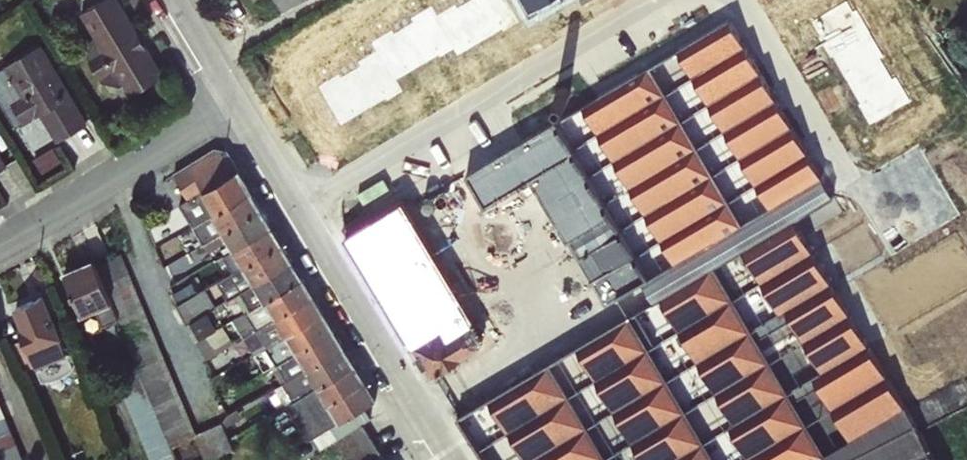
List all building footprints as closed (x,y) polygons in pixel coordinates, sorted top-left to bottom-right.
[(80,13),(92,35),(85,56),(101,81),(124,86),(129,95),(163,74),(118,0),(102,0),(80,13)] [(281,11),(299,0),(274,0),(281,11)] [(0,70),(0,101),(15,126),(39,116),(56,141),(87,123),(41,44),(0,70)] [(500,459),(933,459),(793,218),(829,193),(744,49),(573,148),(656,279),(463,400),(500,459)] [(191,225),(250,191),(225,148),(212,147),(171,172),(185,196),(179,202),(191,225)] [(250,191),(191,225),(204,244),(260,208),(250,191)] [(356,227),(346,233),(433,377),(484,345),(485,336),(402,199),(356,227)] [(260,208),(204,244),(209,252),(228,241),(232,249),(271,227),(260,208)] [(271,227),(232,249),(222,256),(230,272),(281,242),(271,227)] [(281,242),(230,272),(176,304),(185,324),(292,260),(281,242)] [(195,436),(130,250),(99,260),(97,256),(65,267),(82,314),(100,307),(105,323),(124,316),(145,378),(127,384),(153,459),(177,459),(171,444),(195,436)] [(292,260),(185,324),(193,342),(195,342),(206,360),(234,343),(223,325),(232,320),(302,277),(292,260)] [(302,277),(232,320),(244,336),(251,334),(313,294),(302,277)] [(12,305),(47,381),(79,367),(44,290),(12,305)] [(313,294),(251,334),(260,348),(323,310),(313,294)] [(323,310),(260,348),(272,367),(334,329),(323,310)] [(334,329),(272,367),(282,383),(344,346),(334,329)] [(344,346),(282,383),(274,388),(285,406),(355,363),(344,346)] [(355,363),(285,406),(306,438),(311,437),(318,448),(364,423),(372,418),(377,415),(370,403),(377,398),(355,363)] [(0,385),(0,459),(28,459),(0,385)] [(318,448),(315,452),(320,459),(386,459),(364,423),(318,448)]
